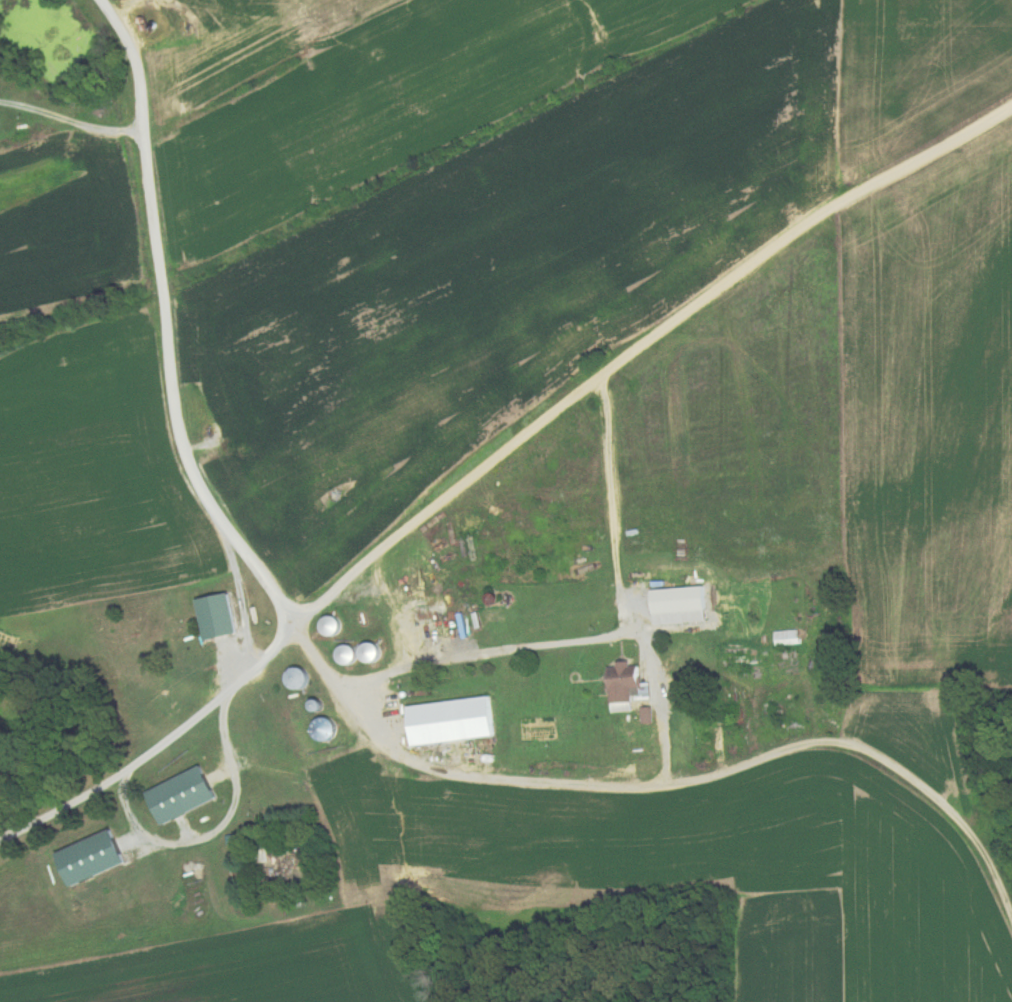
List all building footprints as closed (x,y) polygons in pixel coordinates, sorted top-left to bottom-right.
[(200,600),(208,641),(244,634),(236,593),(200,600)] [(416,653),(478,650),(477,601),(414,603),(416,653)] [(327,618),(328,636),(342,636),(341,617),(327,618)] [(802,645),(801,630),(774,632),(775,647),(802,645)] [(363,653),(354,644),(341,656),(352,667),(362,658),(371,667),(387,652),(377,640),(363,653)] [(654,699),(654,683),(646,683),(646,665),(614,665),(614,712),(636,712),(636,699),(654,699)] [(289,673),(293,692),(313,687),(308,668),(289,673)] [(500,737),(496,698),(408,706),(412,745),(500,737)] [(645,724),(657,721),(654,707),(643,709),(645,724)] [(223,800),(209,766),(150,790),(164,825),(223,800)] [(132,865),(120,830),(60,852),(73,887),(132,865)]
